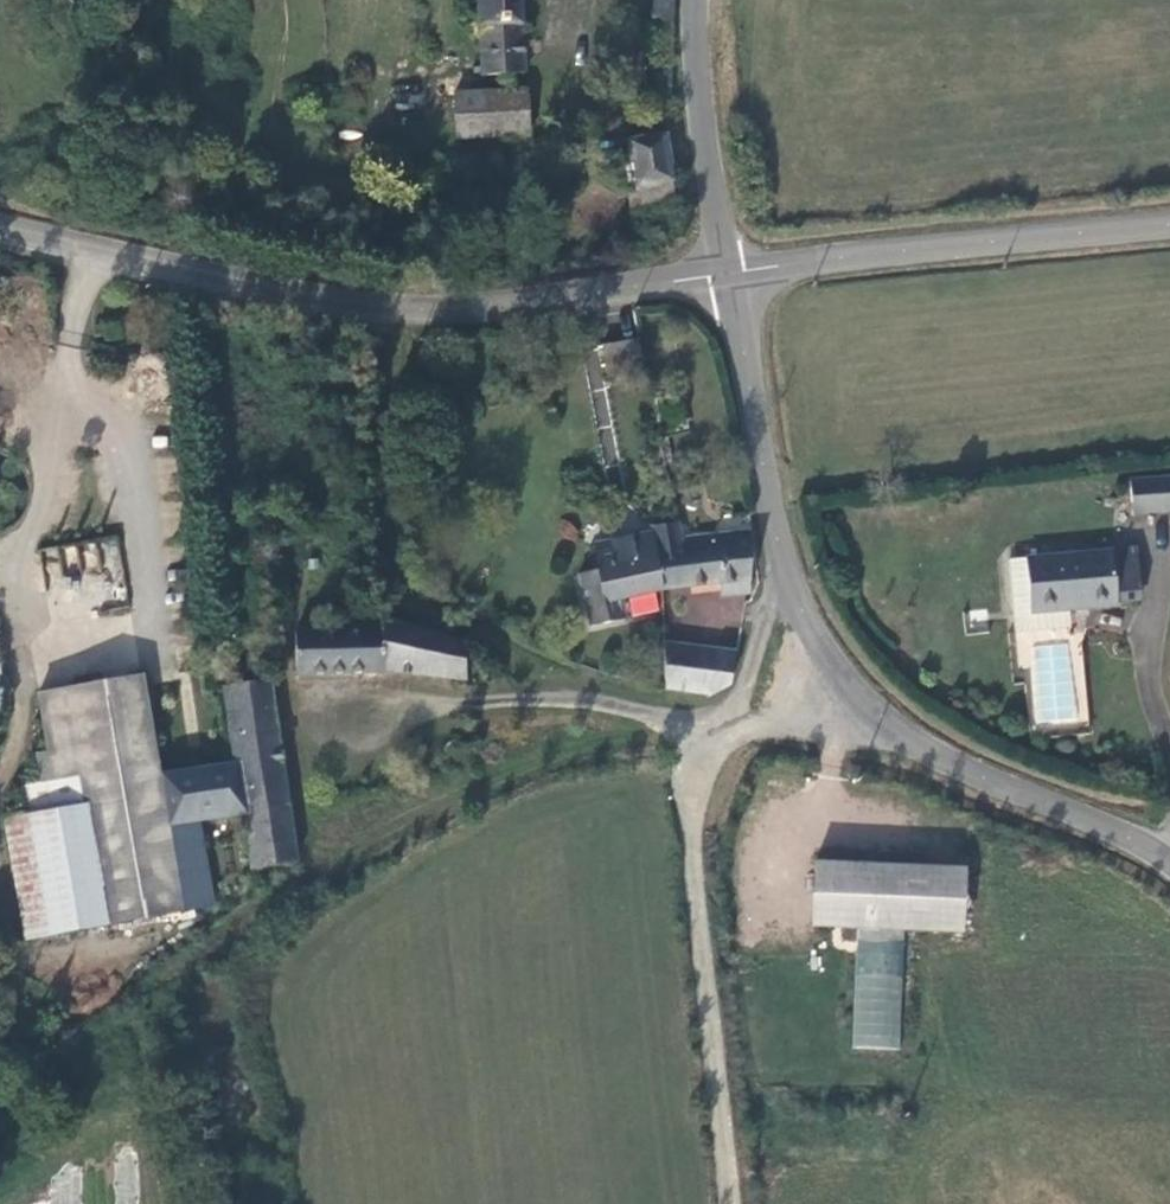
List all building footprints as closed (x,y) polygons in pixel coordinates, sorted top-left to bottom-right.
[(482,75),(525,73),(523,25),(522,0),(479,0),(482,75)] [(674,0),(654,0),(651,17),(674,21),(674,0)] [(455,94),(459,138),(529,133),(526,88),(455,94)] [(636,188),(670,183),(672,182),(673,181),(665,135),(628,142),(636,188)] [(674,205),(670,183),(636,188),(625,190),(629,213),(674,205)] [(644,367),(638,337),(602,344),(609,374),(644,367)] [(1120,477),(1123,514),(1169,510),(1169,473),(1120,477)] [(720,584),(749,581),(751,581),(753,541),(750,532),(681,540),(678,522),(651,527),(652,534),(662,591),(720,584)] [(606,602),(621,599),(662,591),(652,534),(595,544),(600,570),(580,574),(590,627),(611,622),(606,602)] [(1064,616),(1112,612),(1111,608),(1136,607),(1130,553),(1005,564),(1011,636),(1065,631),(1064,616)] [(750,593),(749,581),(720,584),(722,596),(750,593)] [(626,619),(621,599),(606,602),(611,622),(626,619)] [(341,604),(342,632),(296,632),(297,674),(385,672),(385,671),(465,680),(462,643),(384,619),(373,604),(341,604)] [(730,684),(736,653),(664,644),(665,688),(710,695),(730,684)] [(214,905),(199,820),(170,825),(163,775),(159,775),(142,676),(38,694),(49,752),(37,755),(42,784),(23,787),(28,816),(5,820),(26,938),(214,905)] [(244,815),(288,808),(270,685),(257,687),(253,685),(224,688),(236,764),(243,814),(244,815)] [(243,814),(236,764),(163,775),(170,825),(199,820),(243,814)] [(296,861),(288,808),(244,815),(251,868),(296,861)] [(968,864),(812,858),(810,925),(856,927),(852,1047),(899,1049),(904,929),(965,931),(968,864)]
